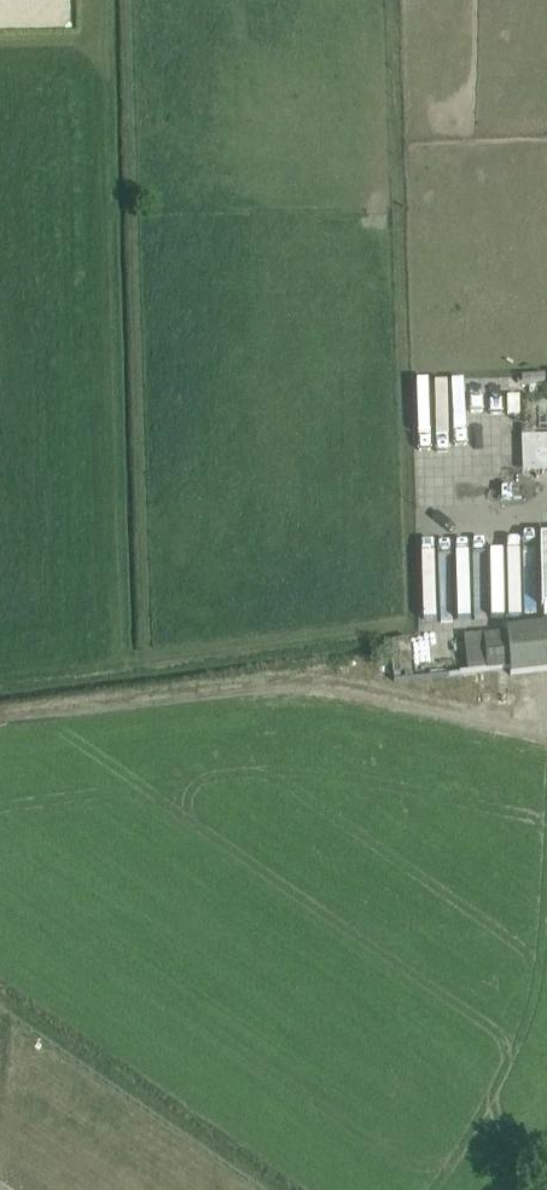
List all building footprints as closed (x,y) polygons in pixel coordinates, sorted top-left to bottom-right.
[(483,636),(484,644),(485,656),(488,674),(509,672),(510,677),(546,673),(546,623),(506,629),(507,633),(483,636)]
